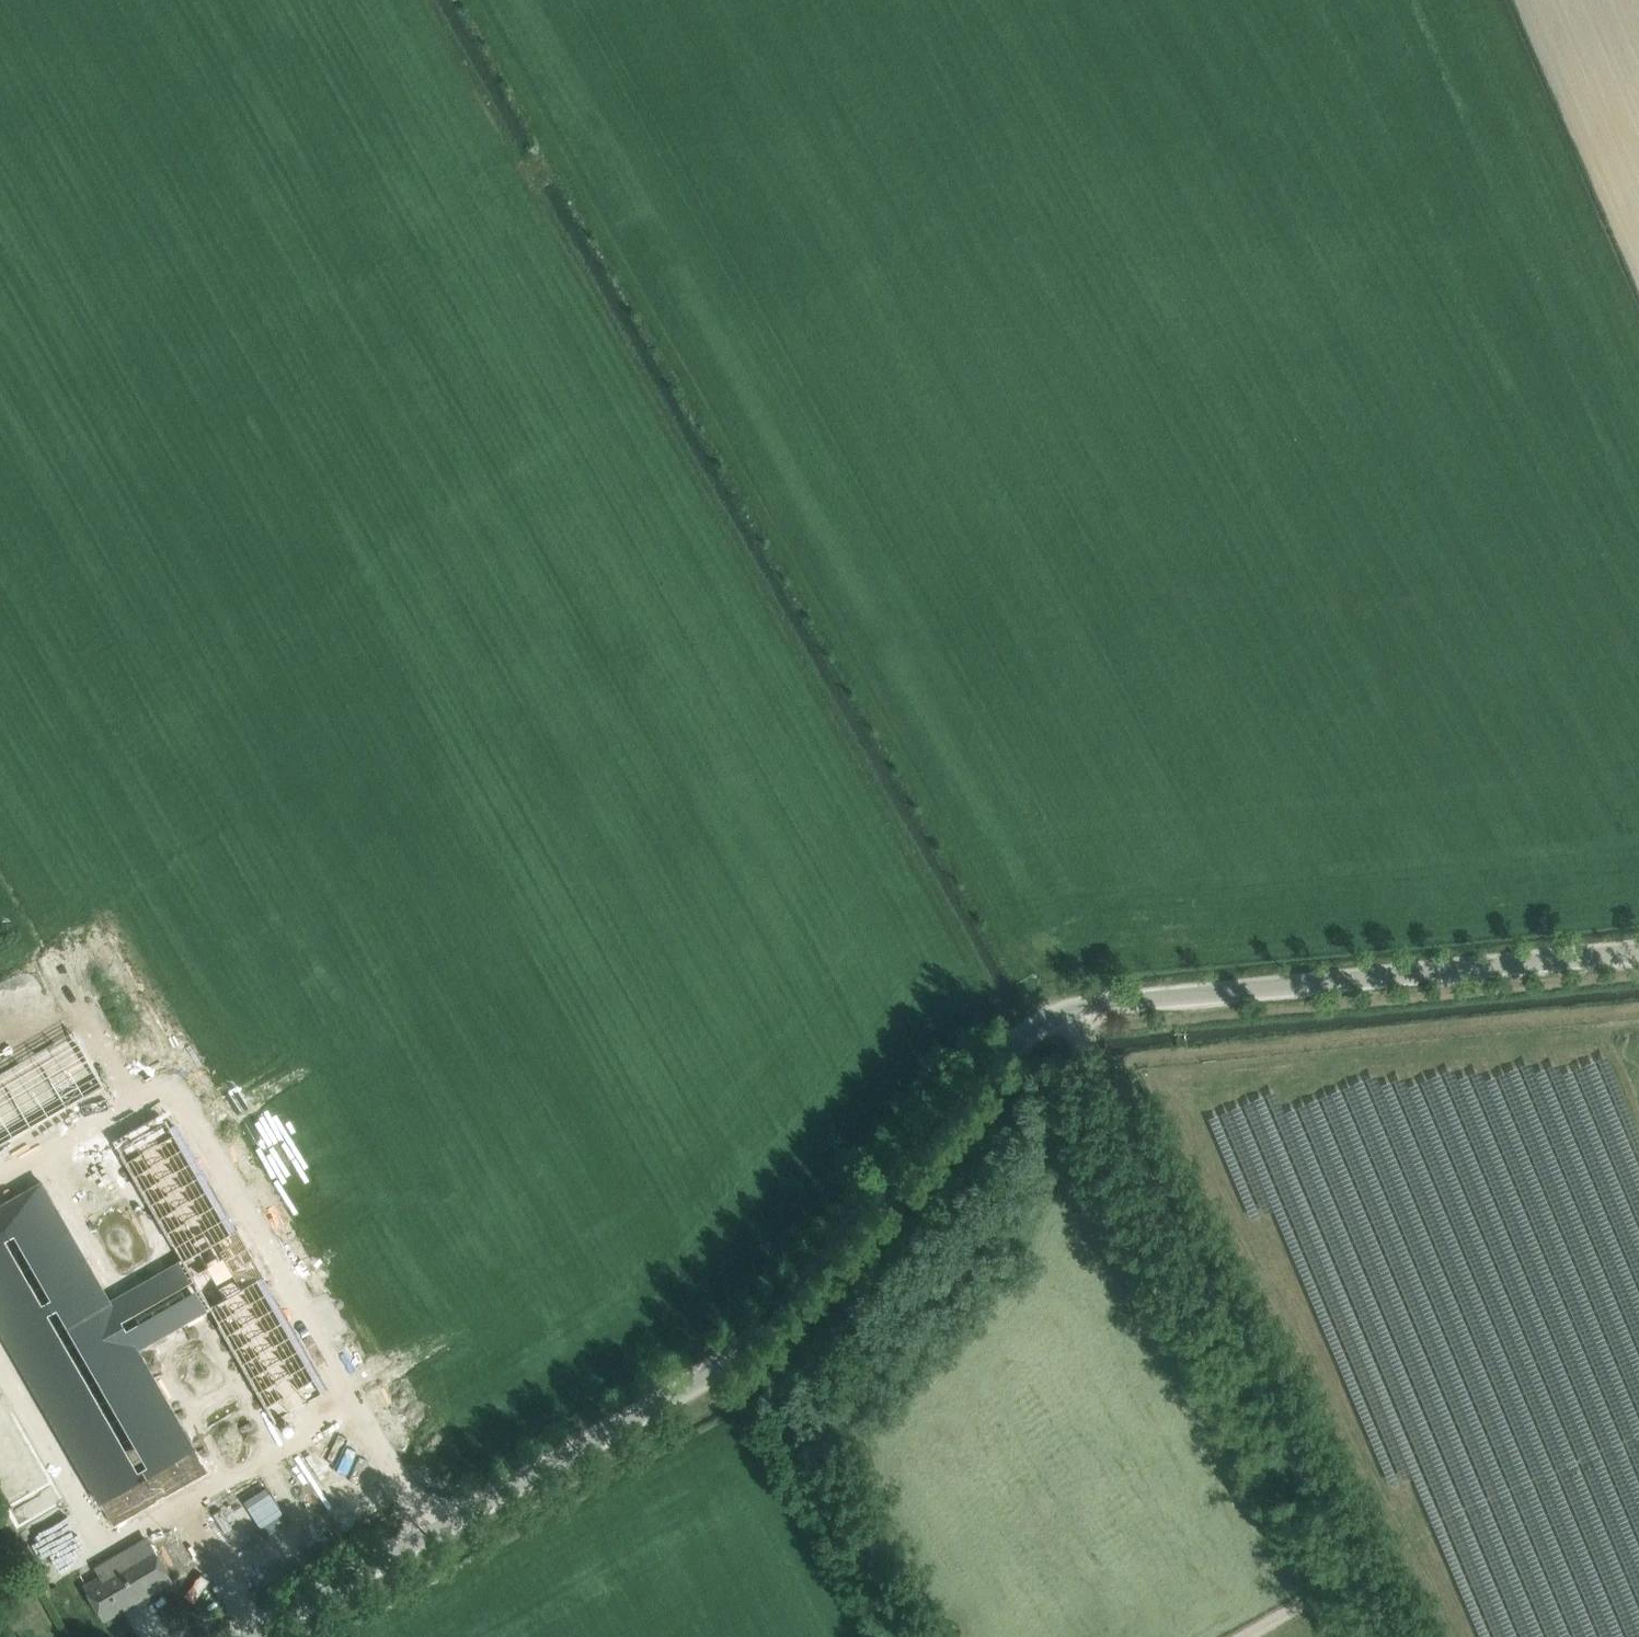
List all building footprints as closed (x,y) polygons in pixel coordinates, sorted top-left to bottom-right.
[(0,1061),(0,1133),(97,1078),(66,1023),(0,1061)] [(96,1261),(1,1315),(113,1511),(208,1456),(138,1334),(169,1316),(176,1329),(173,1332),(170,1337),(167,1341),(166,1346),(165,1351),(165,1357),(166,1362),(168,1367),(171,1371),(174,1375),(178,1379),(182,1381),(187,1383),(192,1384),(197,1385),(203,1384),(208,1383),(212,1381),(217,1378),(220,1374),(224,1370),(226,1365),(228,1360),(228,1355),(228,1350),(227,1345),(226,1340),(223,1335),(220,1331),(216,1328),(212,1325),(207,1323),(202,1322),(196,1321),(191,1322),(186,1323),(179,1310),(210,1292),(275,1405),(323,1378),(259,1265),(266,1261),(238,1213),(231,1216),(167,1104),(118,1131),(183,1244),(151,1262),(144,1249),(147,1245),(151,1241),(153,1236),(154,1231),(155,1226),(155,1221),(154,1216),(152,1211),(149,1206),(146,1202),(142,1199),(138,1196),(133,1194),(128,1193),(122,1193),(117,1193),(112,1195),(108,1197),(103,1200),(100,1204),(96,1208),(94,1212),(92,1217),(92,1222),(92,1228),(93,1233),(95,1238),(97,1242),(100,1246),(104,1250),(109,1253),(114,1255),(119,1256),(124,1256),(129,1256),(134,1254),(142,1267),(110,1285),(96,1261)] [(0,1190),(0,1293),(87,1244),(42,1166),(0,1190)] [(13,1514),(63,1486),(0,1375),(0,1491),(13,1514)] [(101,1578),(86,1587),(94,1600),(105,1619),(171,1580),(160,1561),(152,1548),(139,1556),(120,1567),(114,1556),(95,1568),(101,1578)]
